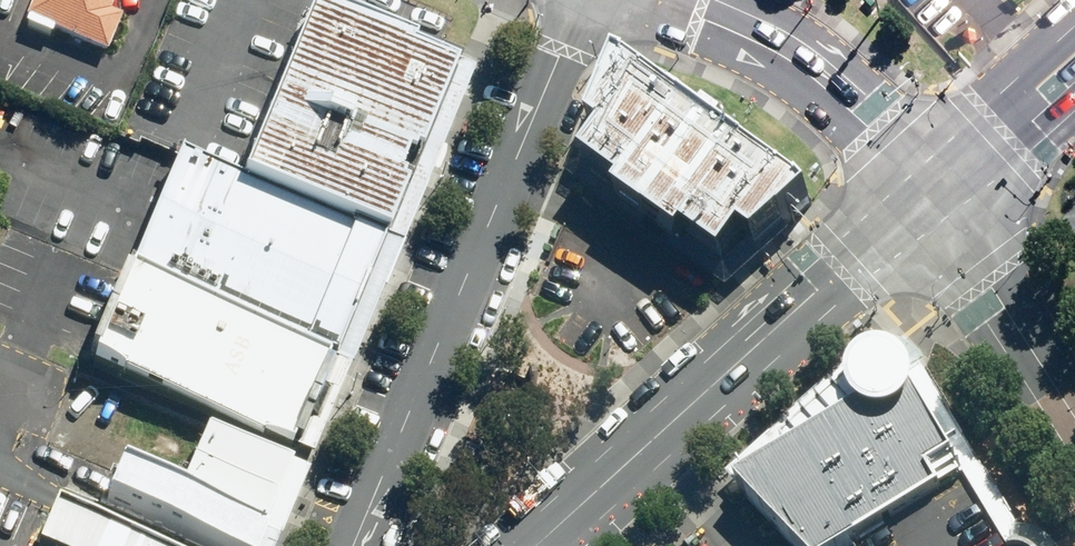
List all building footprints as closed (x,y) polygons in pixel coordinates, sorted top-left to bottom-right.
[(21,35),(77,59),(103,0),(36,0),(21,35)] [(464,79),(317,21),(249,192),(396,250),(464,79)] [(808,204),(618,72),(564,187),(604,215),(600,221),(665,266),(669,260),(712,289),(808,204)] [(346,376),(396,250),(180,165),(124,287),(346,376)] [(314,455),(346,376),(124,287),(90,365),(314,455)] [(907,399),(898,402),(896,395),(892,386),(888,380),(880,374),(868,371),(859,371),(847,374),(837,381),(829,401),(721,498),(770,545),(995,545),(907,399)] [(278,545),(306,472),(199,430),(171,503),(278,545)] [(278,545),(171,503),(114,481),(101,513),(186,545),(277,545),(278,545)] [(38,525),(30,545),(90,545),(38,525)]
